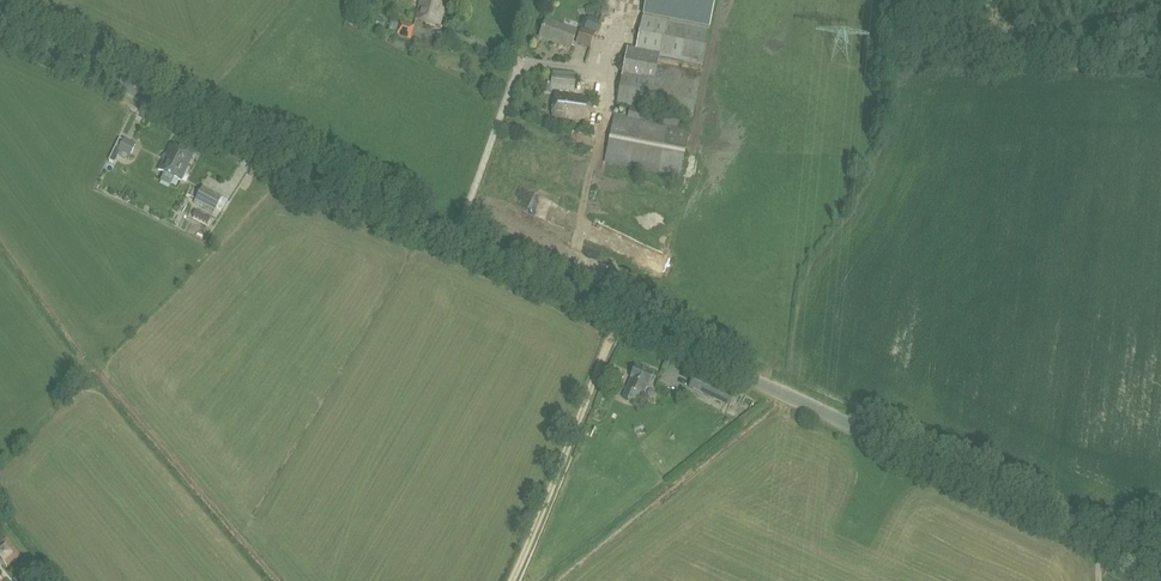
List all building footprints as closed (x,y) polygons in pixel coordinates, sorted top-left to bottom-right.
[(417,19),(440,25),(447,0),(422,0),(417,19)] [(710,28),(715,0),(646,0),(643,15),(710,28)] [(584,7),(587,15),(595,12),(592,5),(584,7)] [(702,74),(658,65),(660,57),(703,66),(711,30),(644,17),(637,50),(629,48),(618,104),(693,118),(702,74)] [(572,49),(579,31),(548,19),(541,37),(572,49)] [(415,27),(401,23),(397,37),(412,40),(415,27)] [(583,28),(577,43),(591,48),(596,33),(583,28)] [(552,94),(552,90),(576,93),(578,75),(554,72),(553,84),(546,84),(545,93),(552,94)] [(589,123),(593,100),(557,94),(553,117),(589,123)] [(606,162),(681,176),(690,129),(679,127),(681,118),(630,108),(629,118),(615,115),(606,162)] [(129,160),(137,144),(125,138),(124,140),(120,139),(108,163),(120,169),(123,164),(117,161),(119,157),(125,160),(125,158),(129,160)] [(194,155),(171,145),(159,170),(182,181),(194,155)] [(214,178),(211,183),(223,191),(226,185),(214,178)] [(197,200),(216,210),(223,197),(204,187),(197,200)] [(210,218),(195,210),(192,216),(207,224),(210,218)] [(639,249),(644,246),(641,241),(632,247),(638,256),(642,253),(639,249)] [(629,400),(630,399),(632,399),(635,399),(637,398),(639,397),(640,395),(641,394),(645,395),(654,373),(636,366),(624,398),(629,400)] [(612,378),(621,382),(624,376),(615,372),(612,378)] [(690,385),(731,405),(736,394),(696,374),(690,385)] [(0,543),(0,556),(8,566),(21,556),(7,537),(0,543)] [(16,580),(23,580),(26,578),(21,572),(14,579),(16,580)]
